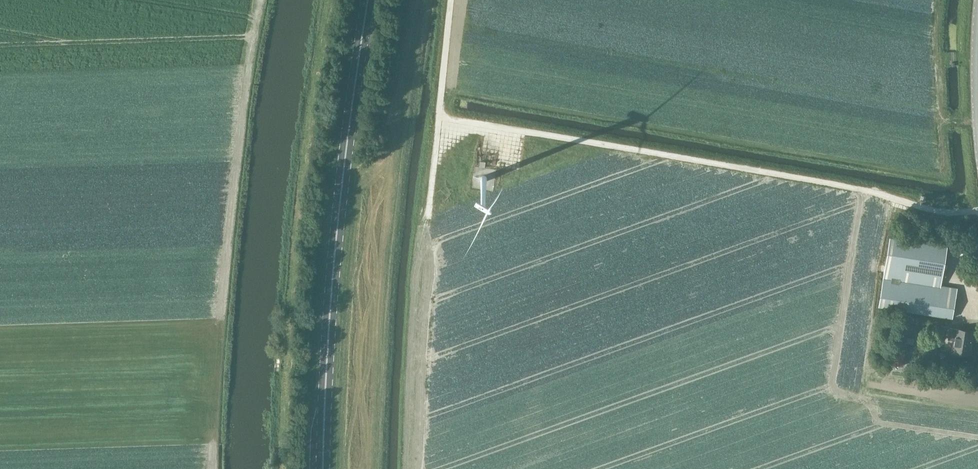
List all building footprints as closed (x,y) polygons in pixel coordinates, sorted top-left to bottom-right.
[(938,244),(890,236),(878,306),(952,318),(956,288),(940,285),(947,246),(946,246),(947,241),(938,239),(938,244)] [(917,331),(919,317),(911,316),(909,330),(917,331)] [(972,331),(956,328),(949,327),(947,339),(950,339),(954,340),(953,351),(968,354),(972,331)] [(904,355),(894,354),(893,364),(903,365),(904,355)]
